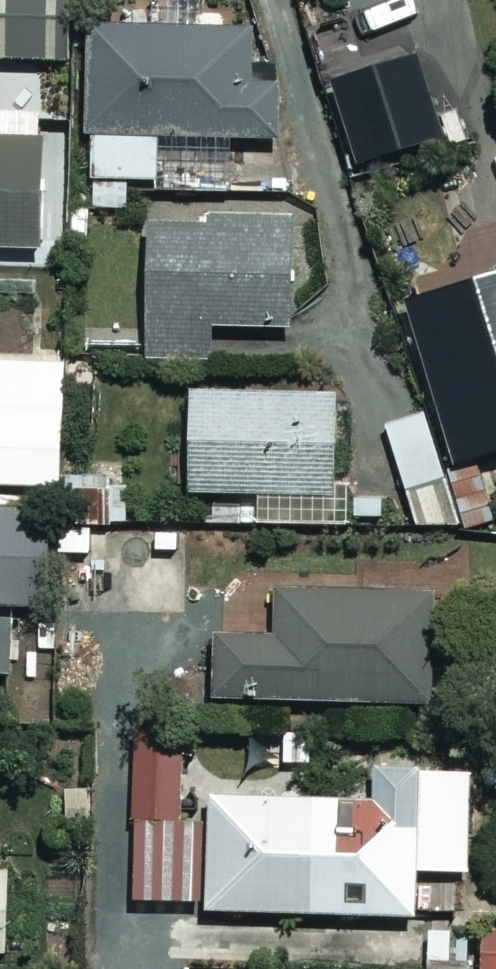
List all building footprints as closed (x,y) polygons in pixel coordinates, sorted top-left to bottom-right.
[(71,0),(0,0),(0,66),(67,70),(71,0)] [(253,34),(92,37),(94,185),(158,184),(158,197),(225,196),(224,146),(281,146),(281,91),(254,91),(253,34)] [(332,78),(356,159),(441,133),(416,53),(332,78)] [(0,127),(0,258),(45,257),(42,126),(0,127)] [(303,228),(149,236),(155,365),(216,362),(214,337),(300,332),(298,288),(306,287),(303,228)] [(411,314),(442,417),(391,432),(424,538),(495,516),(495,479),(491,464),(495,462),(495,288),(411,314)] [(0,367),(0,490),(64,492),(67,368),(0,367)] [(340,402),(195,401),(194,502),(339,503),(340,402)] [(30,617),(50,617),(52,514),(0,513),(0,616),(30,617)] [(436,602),(275,601),(275,646),(218,646),(217,709),(435,711),(436,602)] [(0,616),(0,681),(29,681),(30,617),(0,616)] [(184,826),(180,744),(132,746),(136,828),(184,826)] [(380,808),(214,807),(213,917),(451,918),(452,776),(380,776),(380,808)] [(0,876),(0,960),(11,960),(10,876),(0,876)] [(486,936),(486,968),(495,968),(495,936),(486,936)]
